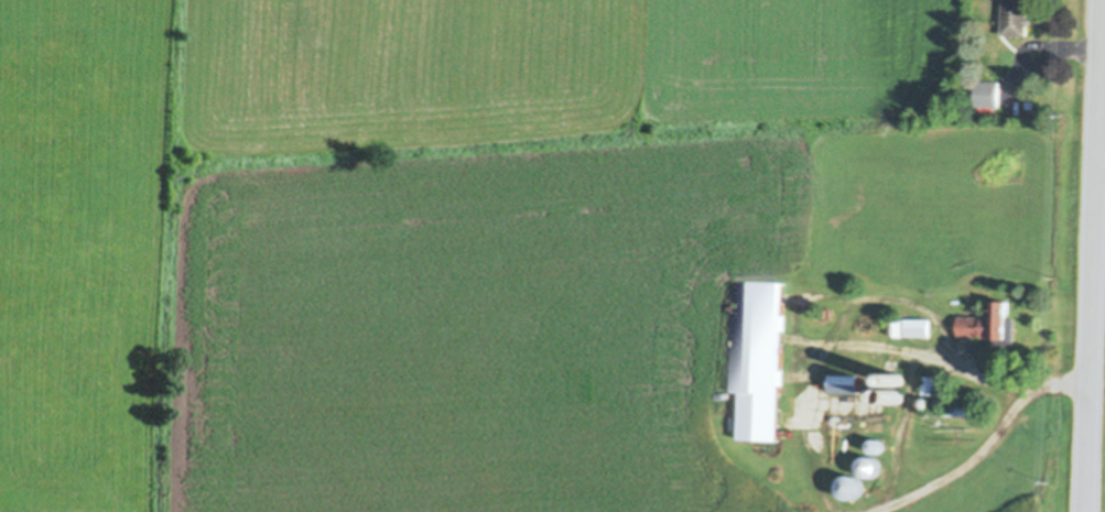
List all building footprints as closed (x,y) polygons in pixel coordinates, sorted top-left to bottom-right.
[(1001,34),(1002,0),(1028,0),(1028,15),(1030,15),(1030,24),(1027,24),(1027,34),(1001,34)] [(999,80),(998,106),(994,106),(994,112),(978,112),(978,105),(975,105),(976,79),(999,80)] [(737,281),(787,283),(780,440),(740,439),(741,392),(734,392),(737,281)] [(958,315),(993,317),(994,301),(1009,302),(1008,317),(1016,317),(1015,346),(994,345),(994,339),(993,339),(993,337),(958,336),(958,315)] [(906,318),(929,319),(929,336),(906,335),(906,318)] [(891,319),(904,319),(904,336),(891,336),(891,319)] [(890,375),(891,374),(892,373),(893,372),(895,372),(896,371),(898,372),(899,372),(900,373),(902,374),(903,377),(903,379),(902,380),(902,381),(901,382),(900,383),(899,384),(898,384),(897,384),(896,384),(893,383),(892,383),(891,382),(890,381),(890,379),(889,379),(888,378),(888,377),(889,377),(889,375),(890,375)] [(832,375),(862,375),(860,386),(862,386),(862,393),(832,393),(832,375)] [(923,375),(939,375),(939,394),(923,394),(923,375)] [(889,394),(889,393),(890,391),(891,390),(893,389),(896,388),(897,388),(899,389),(900,390),(902,391),(902,392),(903,393),(903,395),(903,397),(903,399),(902,400),(901,401),(900,402),(899,403),(897,403),(896,403),(893,403),(892,402),(891,402),(890,400),(889,397),(888,395),(887,395),(887,394),(888,394),(889,394)] [(922,405),(922,404),(921,403),(921,402),(921,401),(921,400),(922,397),(924,396),(927,396),(928,396),(929,397),(931,399),(932,401),(932,402),(931,403),(931,404),(930,406),(929,406),(928,407),(925,407),(924,406),(922,405)] [(941,407),(941,418),(984,418),(984,407),(941,407)] [(870,449),(870,447),(869,446),(869,444),(869,443),(870,442),(871,439),(873,438),(875,438),(876,437),(877,437),(879,438),(881,439),(882,440),(882,442),(884,443),(884,445),(884,447),(882,449),(880,450),(879,451),(877,453),(874,451),(873,450),(870,449)] [(864,475),(863,473),(862,471),(860,469),(859,466),(860,462),(862,460),(863,458),(865,457),(868,456),(870,456),(874,456),(876,457),(877,458),(879,460),(880,462),(881,466),(880,469),(879,472),(877,475),(875,476),(871,477),(869,477),(866,476),(864,475)] [(846,497),(845,497),(843,494),(842,492),(841,489),(839,487),(839,484),(841,482),(842,480),(843,479),(844,477),(846,476),(848,475),(851,475),(853,475),(855,475),(858,476),(860,478),(862,480),(863,481),(864,484),(864,487),(864,489),(863,492),(863,493),(860,494),(858,498),(854,499),(852,499),(848,498),(846,497)]
